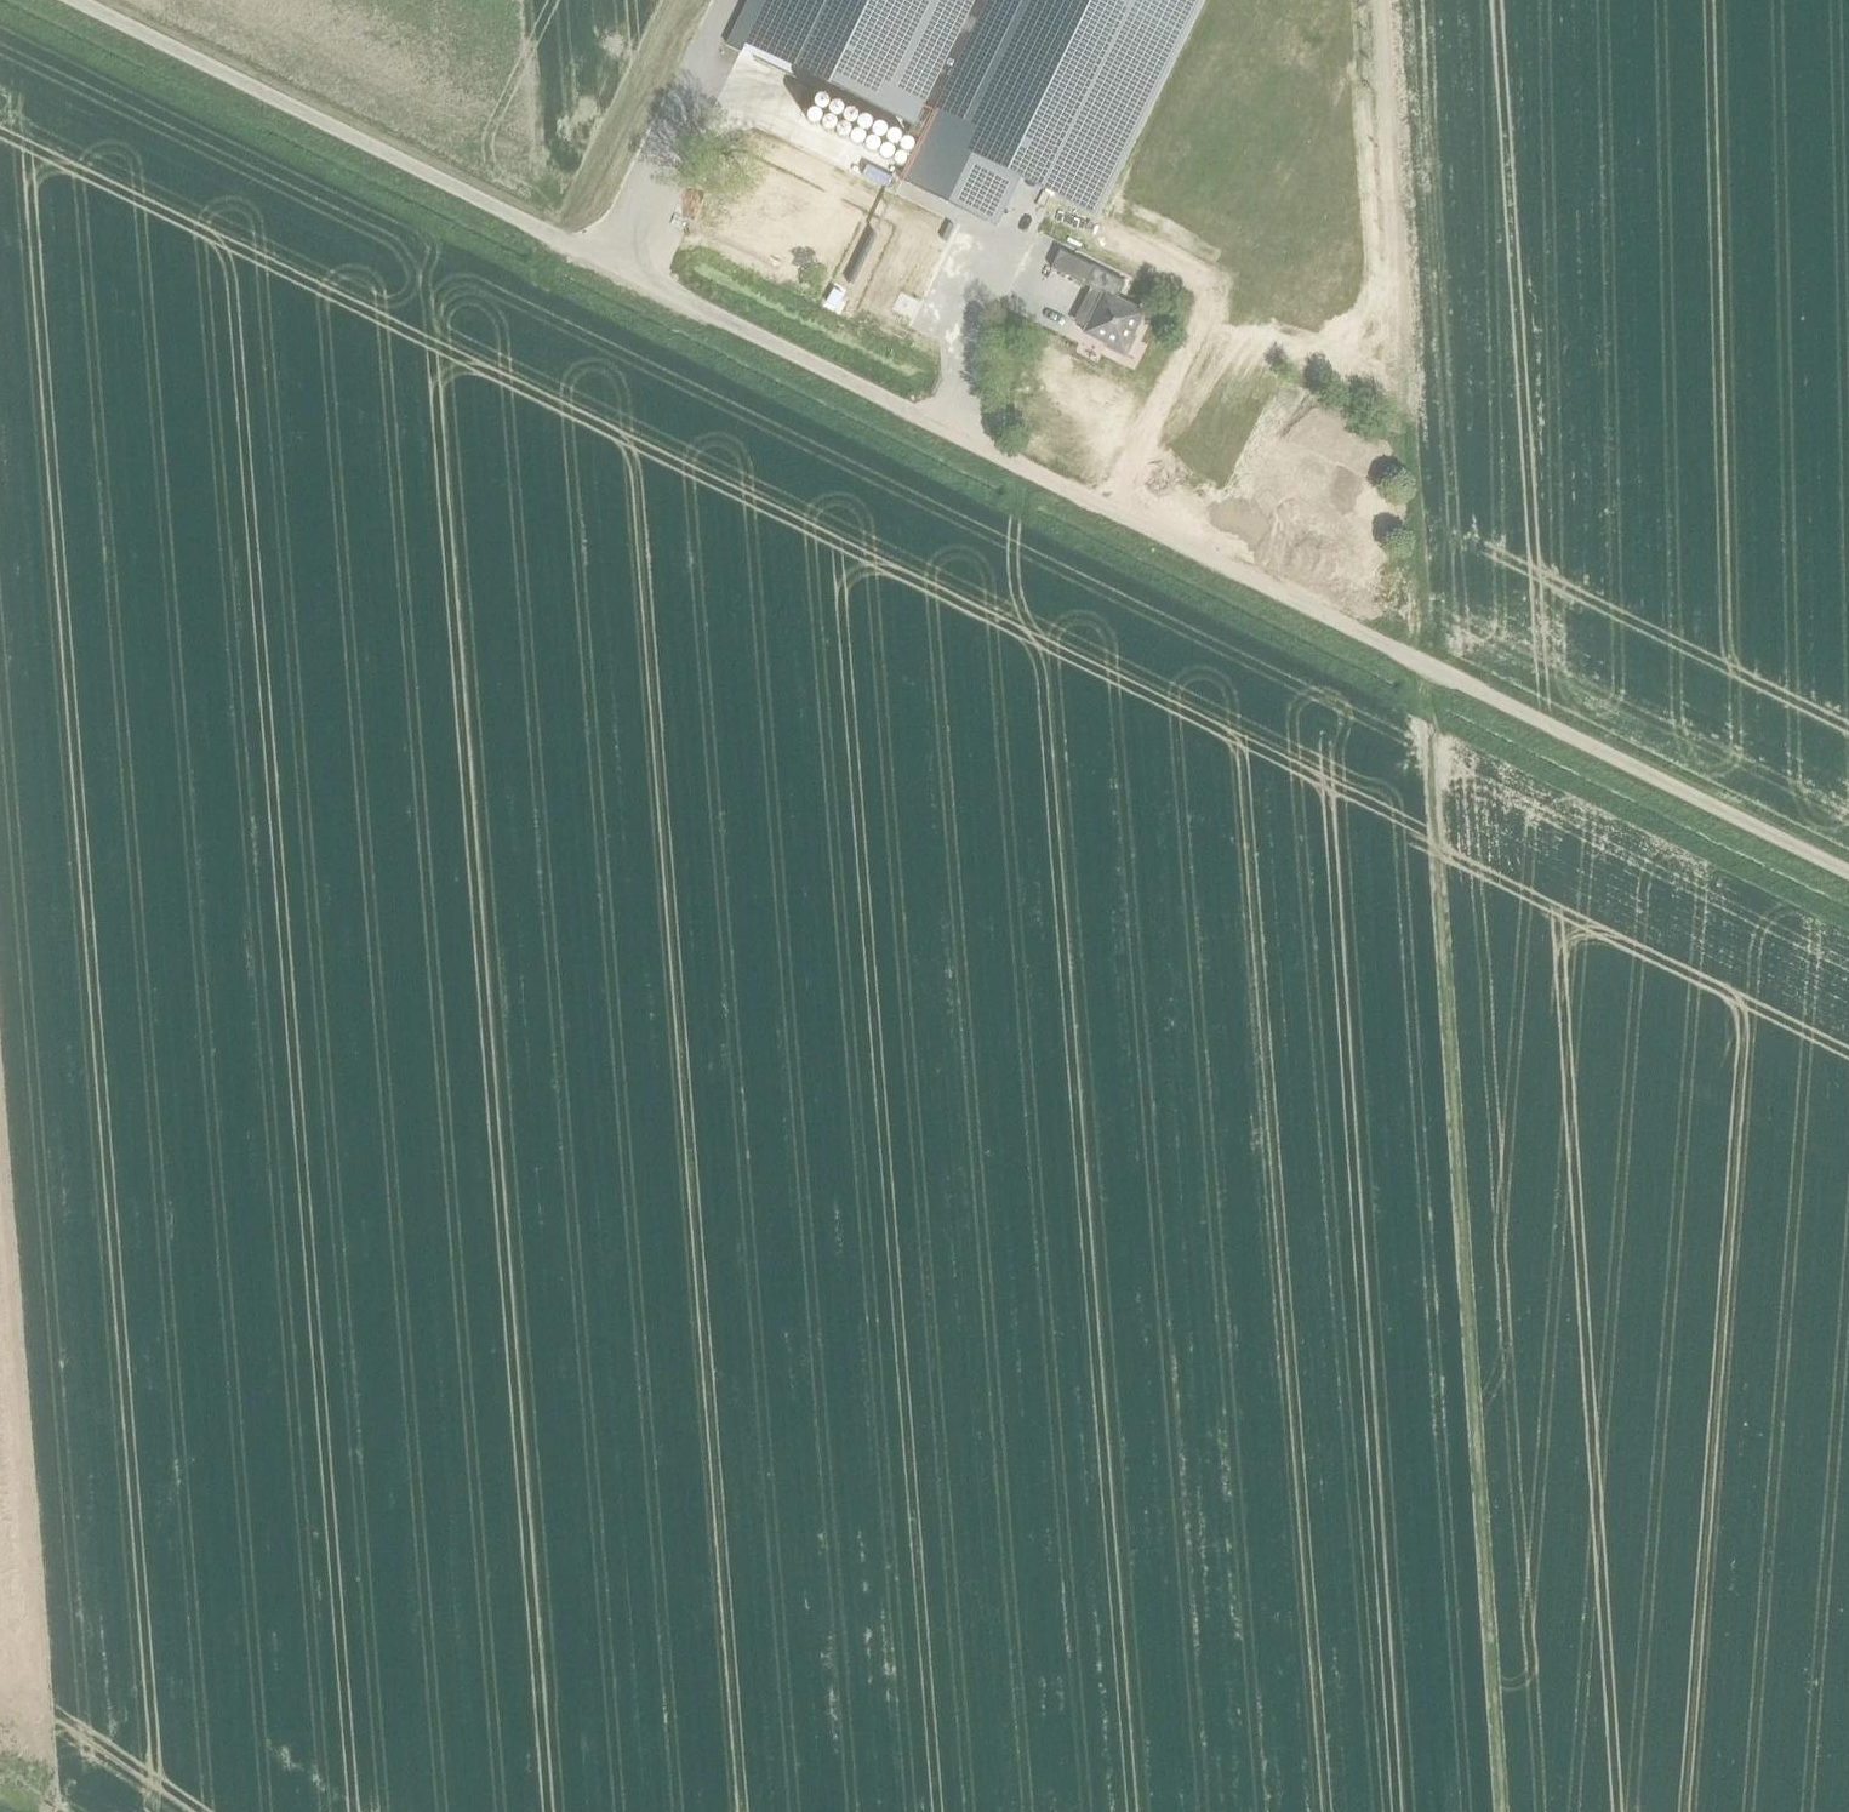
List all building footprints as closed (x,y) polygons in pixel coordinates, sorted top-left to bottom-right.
[(1194,0),(761,0),(739,43),(920,133),(901,173),(998,221),(1024,169),(1093,203),(1194,0)] [(1052,269),(1102,293),(1082,334),(1106,346),(1105,348),(1126,358),(1136,337),(1135,336),(1146,312),(1118,299),(1125,283),(1060,252),(1052,269)]
